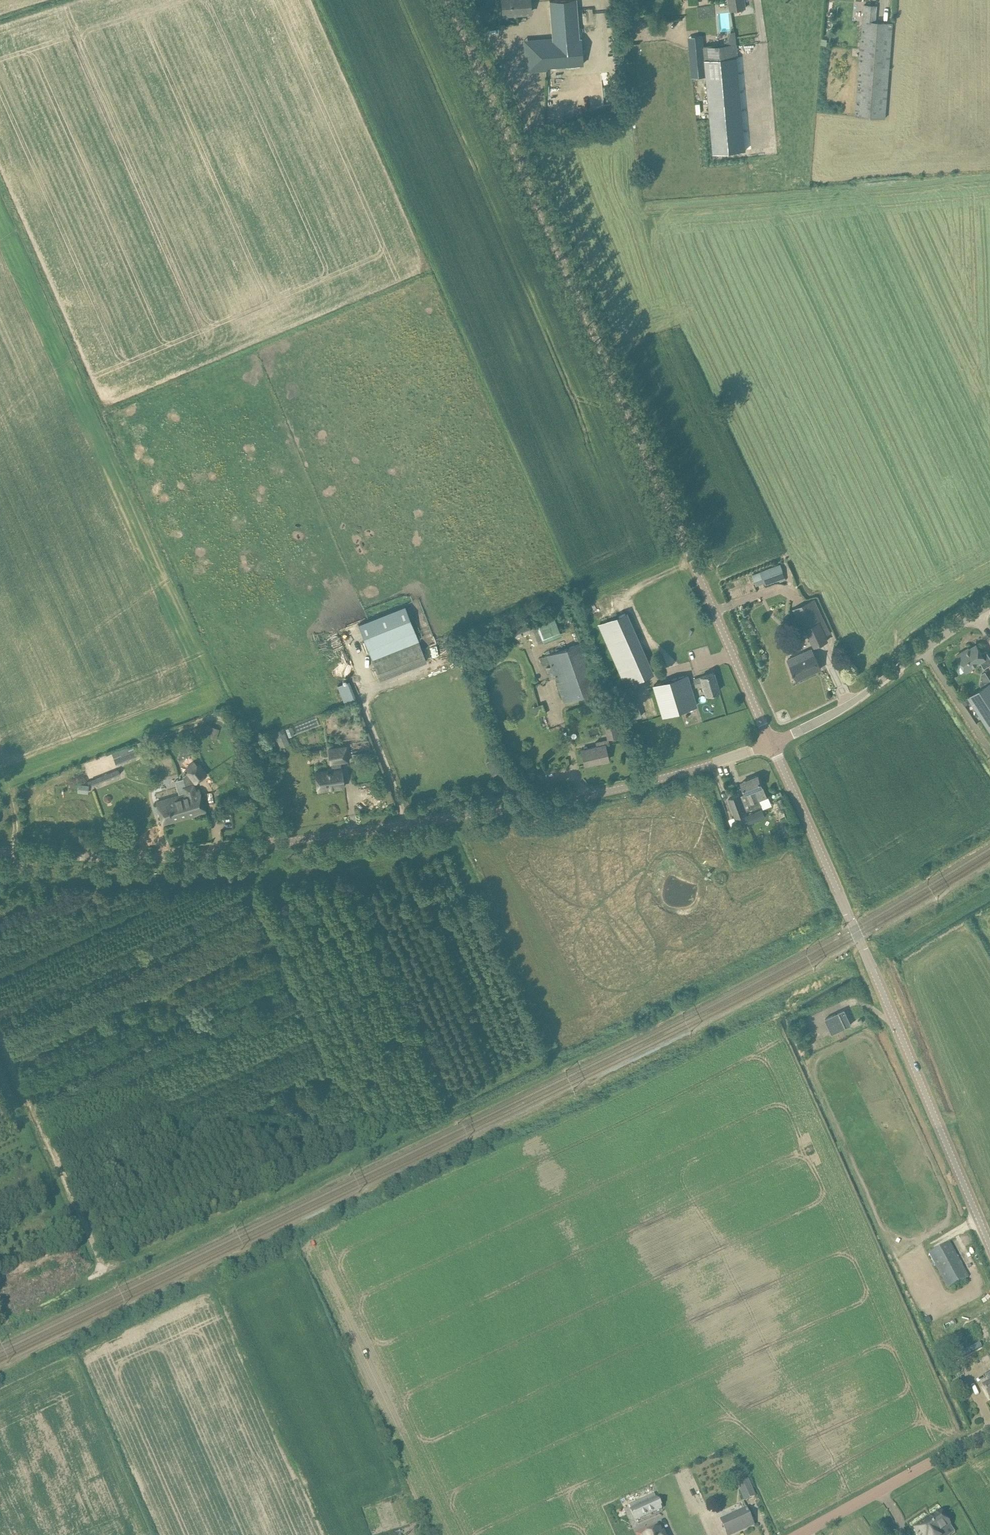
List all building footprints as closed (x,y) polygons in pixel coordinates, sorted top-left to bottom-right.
[(503,14),(530,12),(530,0),(502,0),(503,14)] [(550,1),(553,40),(527,42),(529,68),(583,64),(581,38),(579,38),(576,0),(559,0),(550,1)] [(730,10),(745,7),(744,0),(729,0),(730,10)] [(877,6),(864,5),(856,115),(886,118),(893,23),(876,22),(877,6)] [(704,48),(690,49),(692,77),(706,76),(713,153),(746,150),(736,43),(703,46),(704,48)] [(739,44),(739,53),(749,52),(749,44),(739,44)] [(551,95),(546,97),(549,108),(555,106),(551,95)] [(782,563),(760,571),(764,582),(765,584),(779,579),(780,581),(788,578),(782,563)] [(815,598),(792,609),(803,631),(808,628),(815,645),(827,639),(820,623),(825,621),(815,598)] [(404,606),(358,624),(372,659),(379,679),(426,660),(420,647),(418,641),(404,606)] [(626,613),(599,624),(625,685),(652,673),(626,613)] [(529,625),(527,626),(529,631),(534,645),(543,642),(536,622),(529,625)] [(528,624),(511,630),(513,635),(514,635),(516,636),(521,634),(520,632),(523,631),(524,633),(529,631),(527,626),(529,625),(528,624)] [(580,643),(539,657),(542,665),(549,663),(550,666),(546,668),(550,679),(554,678),(563,702),(597,690),(580,643)] [(956,655),(966,670),(980,661),(984,668),(989,664),(989,656),(986,650),(982,653),(977,644),(965,651),(964,650),(956,655)] [(814,653),(790,664),(797,679),(821,668),(814,653)] [(700,676),(693,679),(695,687),(703,684),(703,685),(706,694),(719,690),(714,672),(700,676)] [(687,675),(654,685),(663,715),(695,706),(687,675)] [(331,676),(288,693),(292,704),(332,687),(344,701),(353,694),(342,681),(336,685),(331,676)] [(968,696),(989,730),(989,682),(968,696)] [(543,703),(532,707),(535,717),(546,713),(543,703)] [(615,719),(604,721),(608,737),(618,735),(615,719)] [(211,726),(208,736),(216,739),(219,729),(211,726)] [(283,728),(275,732),(281,747),(289,743),(283,728)] [(261,736),(253,739),(257,749),(257,751),(258,751),(265,748),(261,736)] [(596,745),(581,749),(585,765),(608,759),(605,744),(609,743),(608,739),(595,742),(596,745)] [(331,770),(315,772),(316,780),(318,790),(344,786),(341,768),(339,768),(338,762),(348,760),(346,750),(346,747),(328,749),(330,764),(331,764),(332,770),(331,770)] [(114,760),(116,764),(137,756),(136,751),(114,760)] [(184,793),(178,795),(184,817),(205,810),(203,801),(199,789),(196,790),(194,783),(196,782),(206,774),(198,763),(197,765),(194,761),(185,767),(188,771),(188,772),(182,776),(182,777),(185,785),(182,786),(183,791),(184,793)] [(118,769),(89,780),(91,785),(120,774),(118,769)] [(739,794),(728,799),(735,817),(746,812),(746,811),(751,809),(751,810),(762,805),(760,800),(767,797),(758,775),(741,782),(750,803),(744,806),(739,794)] [(78,783),(77,792),(88,793),(89,785),(78,783)] [(178,795),(157,801),(163,823),(184,817),(178,795)] [(735,817),(730,819),(734,829),(738,828),(766,816),(763,809),(737,820),(735,817)] [(844,1010),(825,1018),(832,1033),(851,1024),(844,1010)] [(950,1243),(930,1254),(949,1288),(969,1277),(950,1243)] [(750,1481),(739,1484),(745,1501),(756,1497),(755,1496),(750,1481)] [(655,1493),(630,1505),(631,1509),(630,1509),(636,1522),(637,1521),(662,1510),(663,1509),(662,1507),(663,1506),(660,1499),(658,1500),(657,1497),(656,1497),(655,1493)] [(721,1520),(728,1534),(732,1534),(754,1525),(747,1508),(721,1520)] [(914,1528),(918,1534),(917,1534),(918,1534),(939,1534),(951,1526),(941,1510),(928,1519),(928,1518),(914,1528)]
